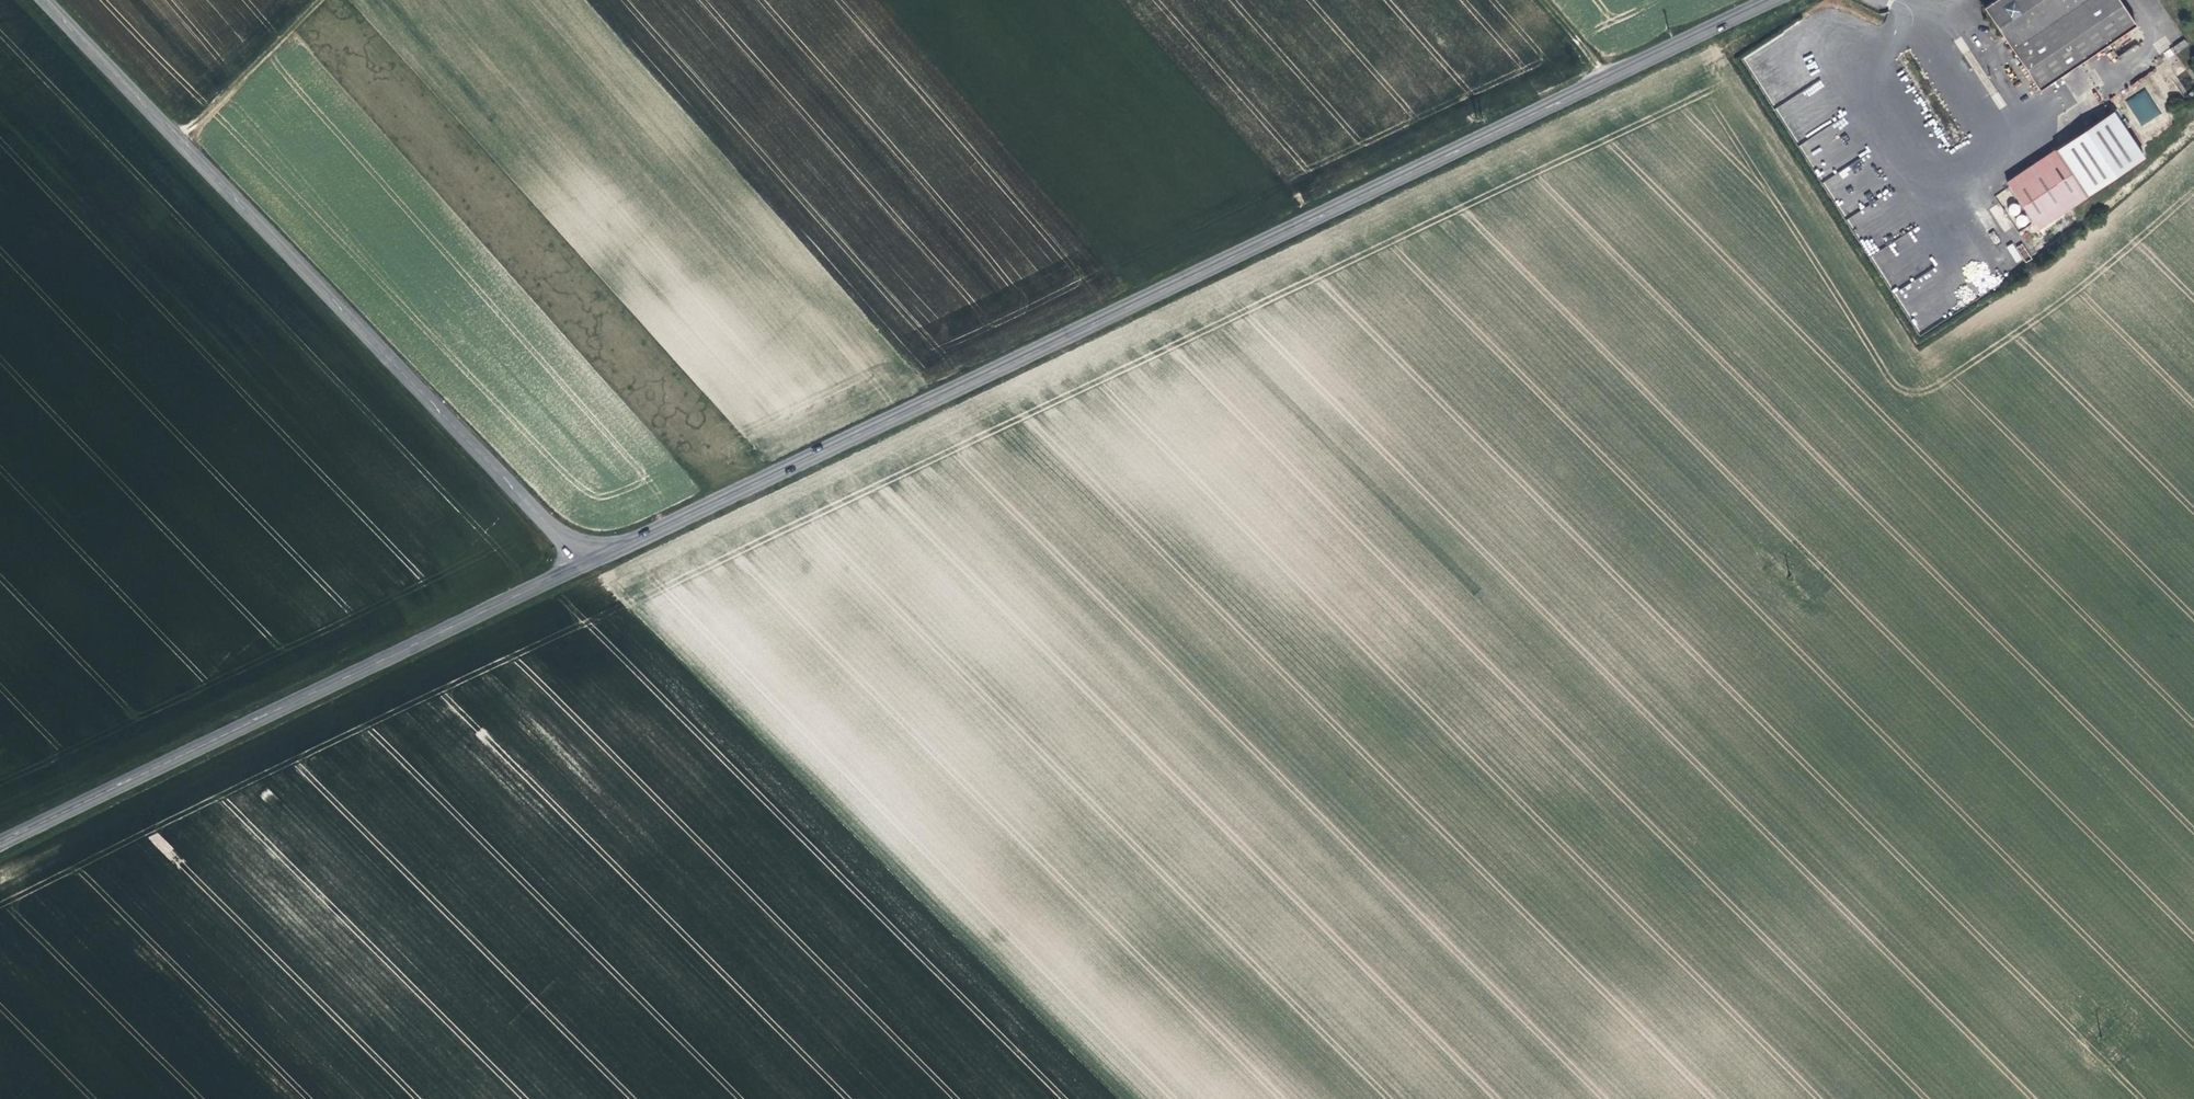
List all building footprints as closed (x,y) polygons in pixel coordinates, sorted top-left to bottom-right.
[(2118,0),(1995,0),(1984,7),(2038,91),(2136,27),(2118,0)] [(1962,37),(1955,40),(1963,54),(1969,50),(1962,37)] [(2183,92),(2193,86),(2193,82),(2187,69),(2175,76),(2183,92)] [(2141,126),(2161,113),(2145,88),(2125,101),(2141,126)] [(2028,232),(2130,167),(2102,122),(2000,186),(2028,232)] [(1878,268),(1897,257),(1890,245),(1871,255),(1878,268)]
